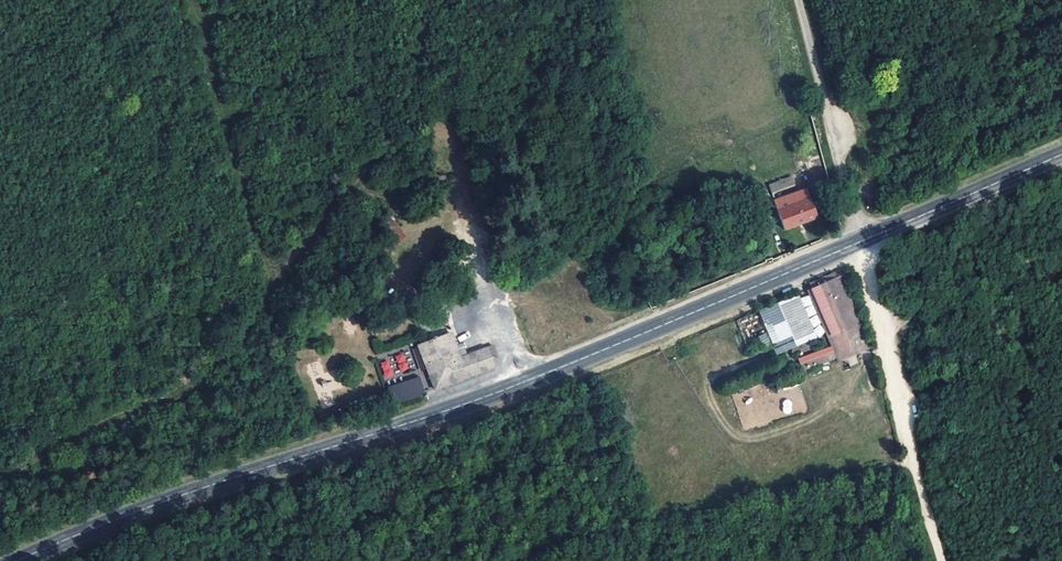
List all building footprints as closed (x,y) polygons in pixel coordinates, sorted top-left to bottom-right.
[(805,187),(799,172),(769,185),(774,198),(805,187)] [(817,217),(805,187),(774,198),(786,229),(817,217)] [(393,229),(398,240),(405,237),(400,226),(393,229)] [(838,361),(871,348),(848,272),(807,290),(838,361)] [(799,294),(759,310),(776,354),(819,338),(814,325),(819,323),(816,315),(809,318),(799,294)] [(462,380),(496,368),(492,357),(498,354),(494,344),(461,356),(452,331),(421,343),(417,344),(434,391),(462,380)] [(766,333),(758,336),(763,347),(771,344),(766,333)] [(404,351),(394,354),(400,372),(409,369),(404,351)] [(381,363),(385,378),(393,376),(389,361),(381,363)] [(419,376),(389,386),(395,404),(425,394),(419,376)] [(334,406),(331,390),(335,389),(333,381),(315,384),(320,408),(334,406)] [(783,414),(792,413),(791,399),(782,400),(783,414)]
